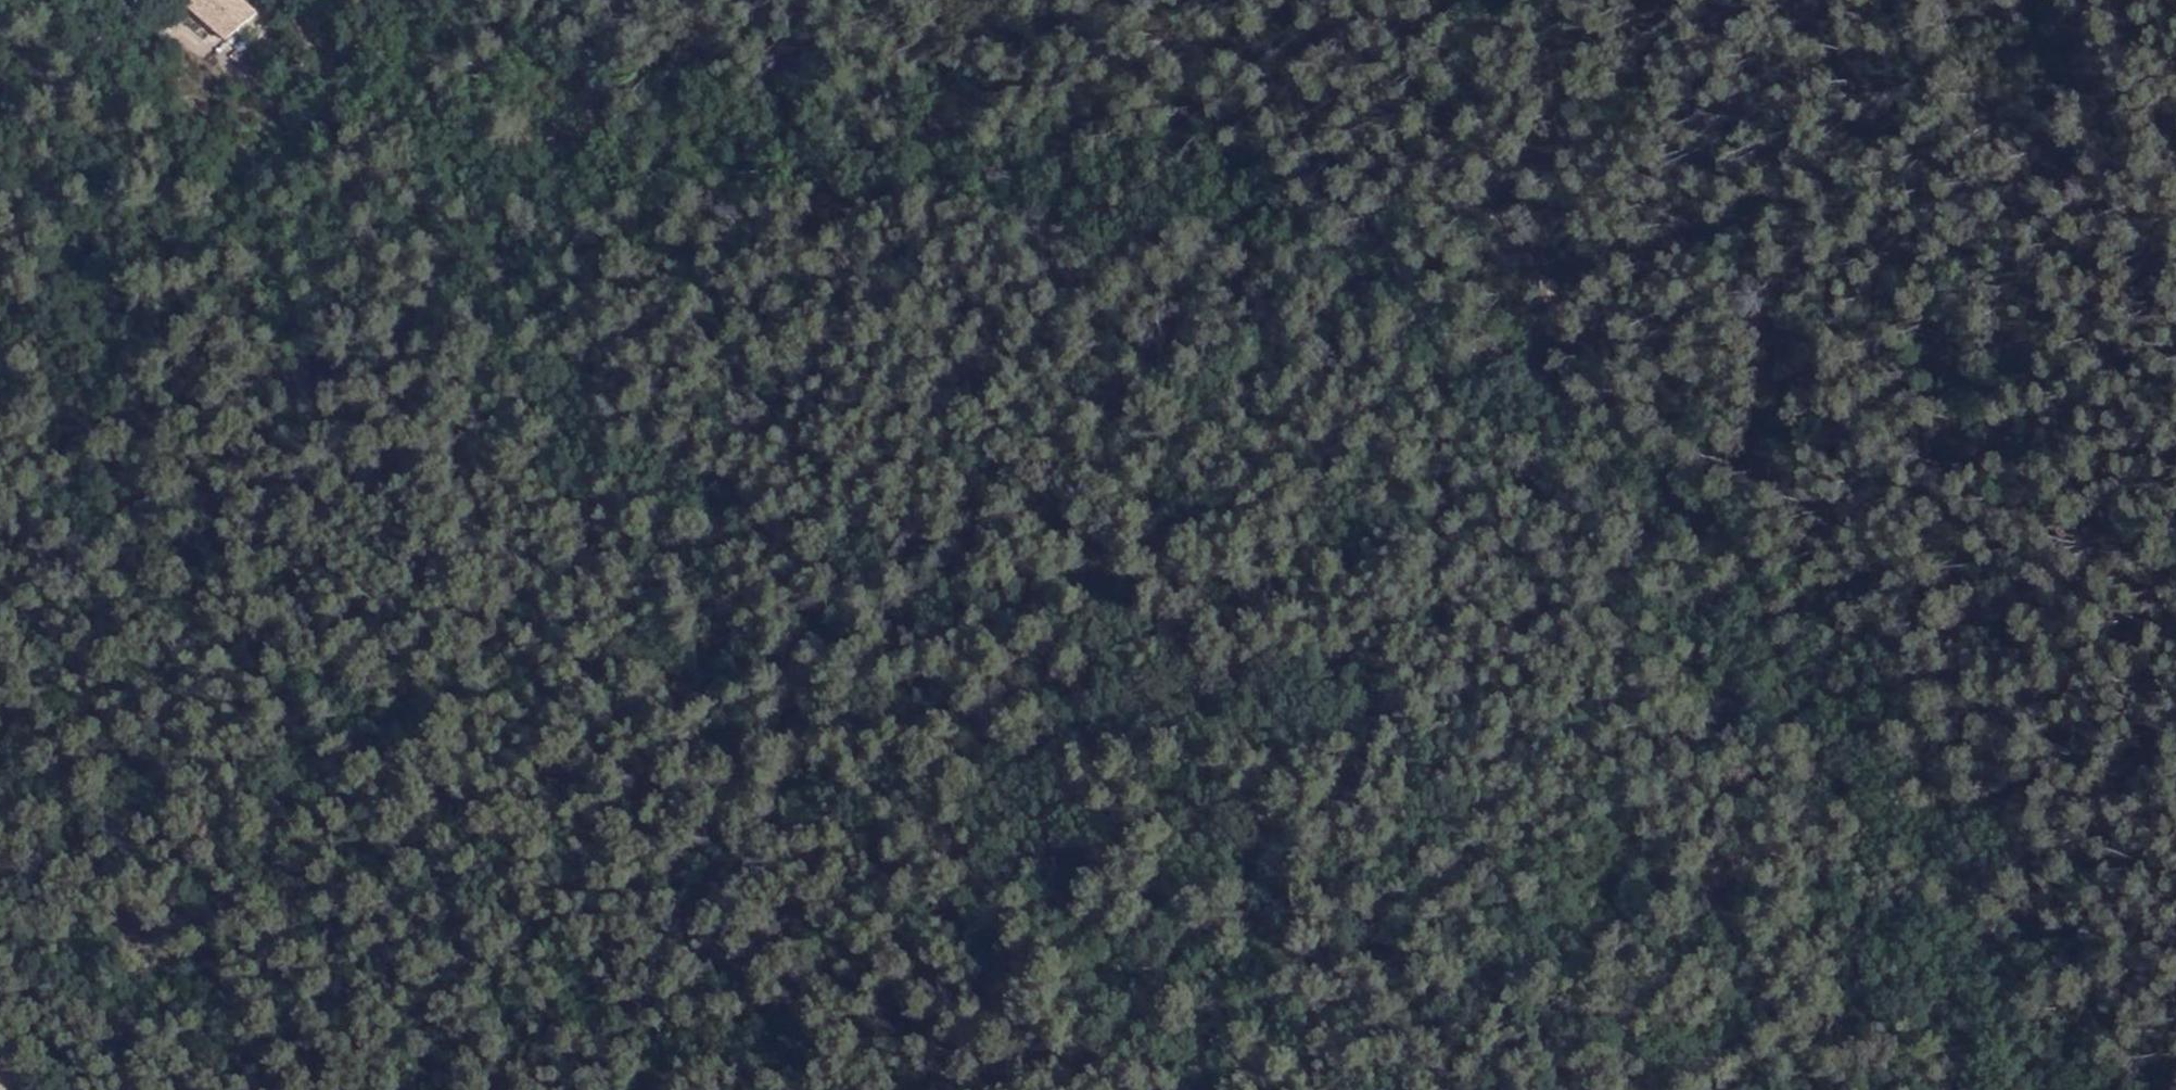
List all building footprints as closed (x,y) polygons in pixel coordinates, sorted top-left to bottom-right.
[(224,41),(258,9),(249,0),(184,0),(224,41)]
